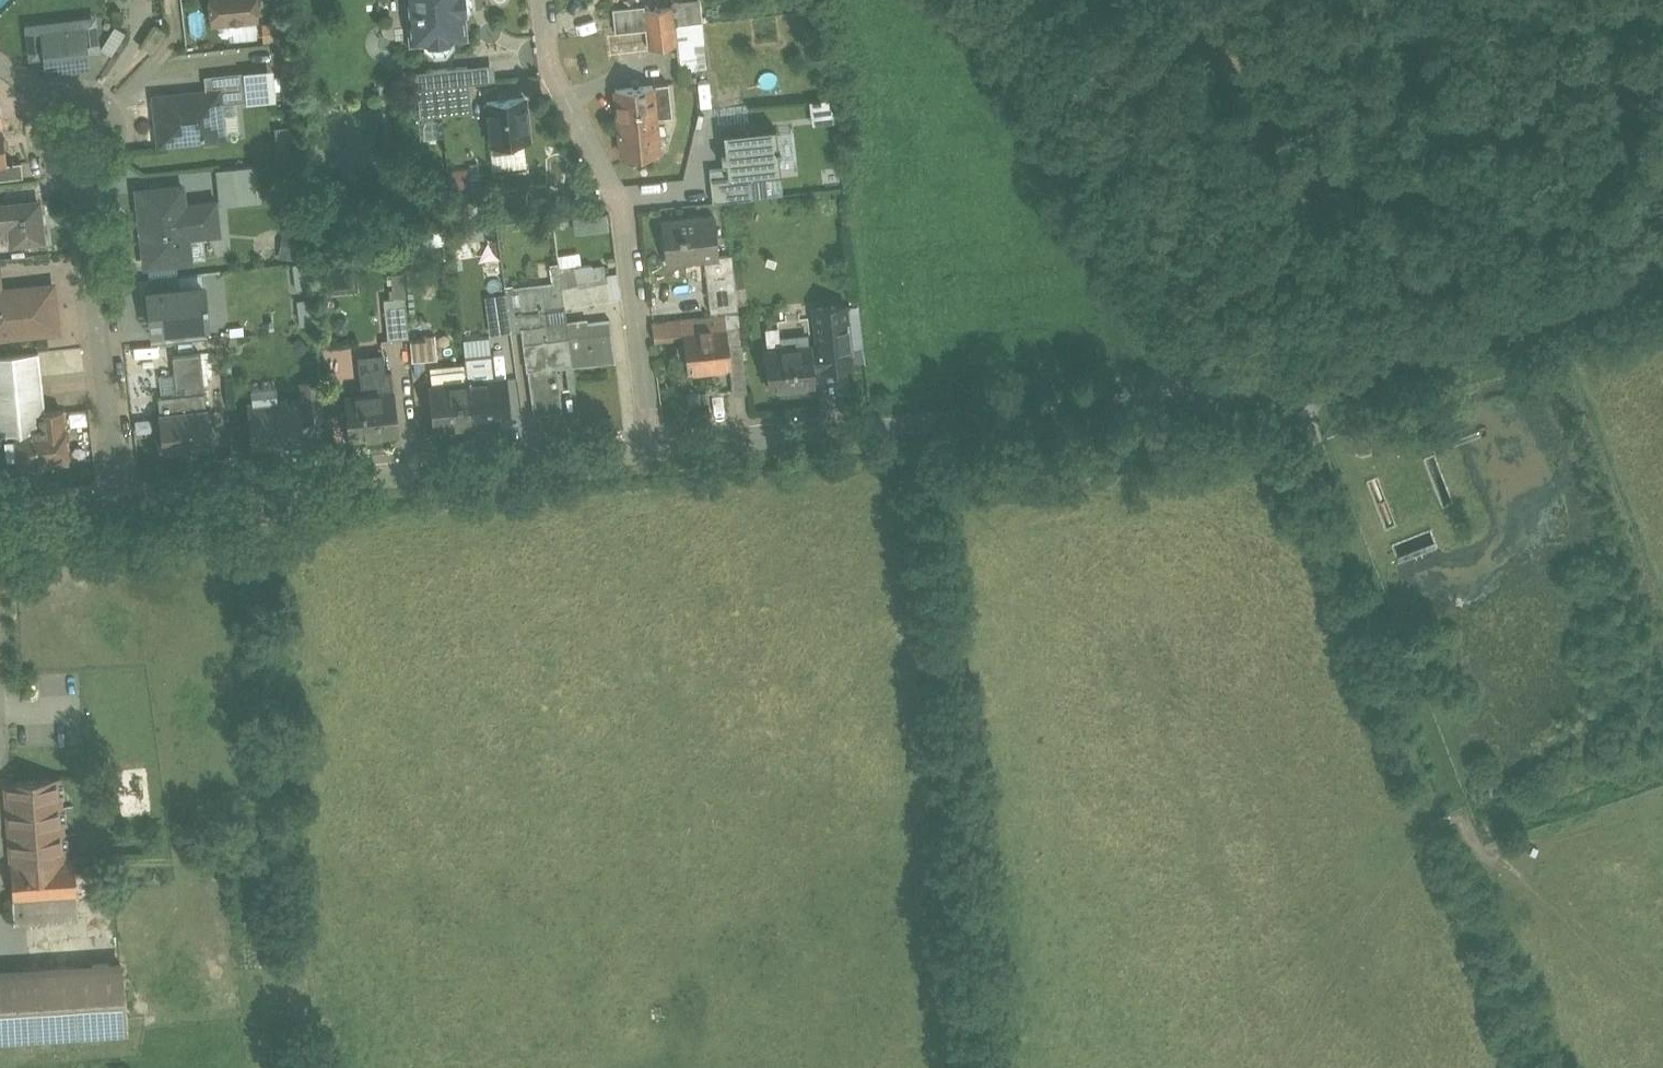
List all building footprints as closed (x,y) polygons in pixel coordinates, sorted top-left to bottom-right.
[(214,22),(258,17),(256,0),(212,0),(214,22)] [(414,40),(426,39),(427,46),(435,53),(447,52),(454,44),(453,36),(466,35),(463,14),(469,13),(467,0),(409,0),(414,40)] [(673,6),(645,9),(645,13),(647,28),(675,25),(673,6)] [(96,13),(23,23),(28,59),(43,57),(46,73),(90,67),(88,54),(101,52),(96,13)] [(645,13),(615,16),(617,31),(647,28),(645,13)] [(166,30),(155,23),(142,43),(153,50),(166,30)] [(675,25),(647,28),(649,47),(677,44),(675,25)] [(705,49),(678,52),(680,69),(707,66),(705,49)] [(469,65),(430,69),(431,86),(441,85),(467,82),(471,82),(469,65)] [(244,70),(205,74),(207,92),(218,91),(219,102),(247,100),(244,70)] [(467,82),(441,85),(443,111),(469,108),(467,82)] [(669,82),(616,88),(620,129),(622,129),(624,150),(660,147),(658,125),(657,116),(673,115),(669,82)] [(207,92),(157,97),(162,141),(223,135),(219,102),(218,91),(207,92)] [(526,97),(490,100),(494,142),(495,142),(496,150),(515,148),(514,140),(529,138),(526,97)] [(728,165),(728,171),(749,169),(778,167),(774,123),(724,128),(728,165)] [(0,125),(0,165),(8,164),(8,162),(3,125),(2,125),(0,125)] [(8,162),(8,164),(0,165),(0,178),(24,175),(22,161),(8,162)] [(254,164),(219,168),(223,200),(258,197),(254,164)] [(751,195),(749,169),(728,171),(728,165),(710,166),(712,197),(751,195)] [(184,186),(140,190),(148,264),(192,259),(189,234),(218,231),(215,202),(186,204),(184,186)] [(0,204),(0,225),(16,224),(19,241),(44,239),(41,214),(44,214),(42,199),(0,204)] [(570,218),(572,231),(604,226),(602,213),(570,218)] [(715,214),(662,220),(667,262),(705,258),(719,256),(719,255),(715,214)] [(732,253),(719,255),(719,256),(705,258),(707,275),(734,272),(732,253)] [(509,266),(503,267),(506,289),(513,288),(509,266)] [(575,267),(561,269),(563,282),(563,286),(577,284),(575,267)] [(734,272),(707,275),(711,311),(738,308),(734,272)] [(145,289),(179,286),(178,273),(139,276),(140,296),(146,295),(145,289)] [(608,274),(591,277),(592,281),(577,284),(563,286),(566,306),(612,298),(608,274)] [(513,288),(506,289),(512,329),(524,327),(534,326),(532,310),(566,306),(563,286),(563,282),(513,288)] [(179,286),(145,289),(146,295),(149,329),(205,324),(202,284),(179,286)] [(0,290),(0,334),(57,328),(53,285),(3,290),(0,290)] [(407,295),(385,297),(390,338),(411,335),(407,295)] [(819,345),(766,350),(770,389),(816,384),(814,368),(852,364),(852,363),(846,306),(846,305),(815,308),(819,345)] [(859,305),(846,306),(852,363),(866,361),(859,305)] [(739,312),(653,322),(655,336),(684,332),(688,370),(730,365),(732,365),(729,344),(742,343),(739,312)] [(610,319),(588,322),(588,320),(568,322),(573,364),(616,359),(610,319)] [(534,326),(524,327),(529,370),(531,370),(537,412),(561,409),(555,366),(573,364),(568,322),(534,326)] [(742,343),(729,344),(732,365),(730,365),(734,393),(748,391),(742,343)] [(382,344),(356,347),(359,374),(362,374),(362,372),(385,370),(382,344)] [(0,354),(0,431),(18,429),(43,426),(41,411),(46,410),(39,350),(0,354)] [(201,352),(174,355),(179,394),(206,391),(201,352)] [(385,370),(362,372),(362,374),(364,394),(345,396),(350,435),(398,430),(391,369),(385,370)] [(506,377),(468,381),(472,421),(510,417),(506,377)] [(319,381),(304,382),(307,420),(323,418),(319,381)] [(468,381),(429,385),(434,425),(472,421),(468,381)] [(179,394),(160,396),(162,414),(160,414),(164,449),(213,444),(209,409),(208,409),(206,391),(179,394)] [(299,399),(250,404),(255,446),(304,441),(299,399)] [(46,410),(41,411),(43,426),(18,429),(21,460),(21,462),(71,457),(65,408),(46,410)] [(0,431),(0,462),(21,460),(18,429),(0,431)] [(46,776),(3,780),(13,880),(56,877),(46,776)] [(56,877),(13,880),(16,918),(77,914),(74,875),(56,877)] [(0,966),(0,1034),(128,1029),(122,959),(0,966)]
